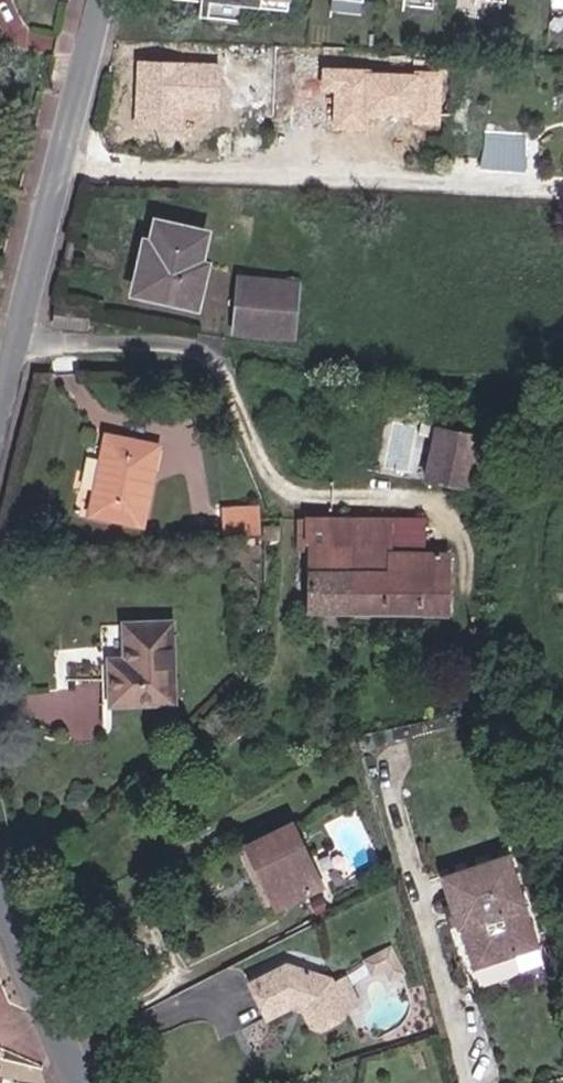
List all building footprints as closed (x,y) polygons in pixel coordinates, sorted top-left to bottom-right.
[(198,2),(196,17),(204,18),(206,3),(241,7),(258,8),(259,0),(198,0),(198,2)] [(258,8),(258,9),(286,11),(288,0),(259,0),(258,8)] [(241,7),(206,3),(204,18),(239,22),(241,7)] [(219,67),(138,63),(137,106),(136,125),(180,126),(181,108),(217,110),(219,67)] [(368,129),(369,116),(415,117),(415,124),(441,124),(441,118),(442,76),(442,71),(419,71),(419,76),(370,75),(370,71),(324,70),(323,91),(335,91),(334,128),(368,129)] [(520,170),(524,131),(486,128),(482,166),(520,170)] [(196,263),(204,238),(163,223),(154,247),(162,250),(145,296),(192,310),(207,268),(196,263)] [(149,245),(133,292),(145,296),(162,250),(154,247),(149,245)] [(298,287),(238,277),(230,327),(290,338),(298,287)] [(483,431),(441,420),(429,473),(470,484),(483,431)] [(146,441),(93,432),(81,513),(134,520),(146,441)] [(253,503),(212,504),(213,530),(253,528),(253,503)] [(313,515),(312,611),(351,611),(353,544),(333,545),(335,516),(313,515)] [(353,544),(351,611),(450,615),(451,555),(429,554),(429,519),(335,516),(333,545),(353,544)] [(159,622),(105,623),(105,663),(94,663),(95,710),(162,707),(159,622)] [(296,811),(245,833),(257,856),(268,850),(287,891),(326,874),(296,811)] [(257,856),(276,897),(287,891),(268,850),(257,856)] [(514,851),(447,872),(451,886),(518,867),(514,851)] [(542,945),(518,867),(451,886),(463,923),(466,922),(479,966),(542,945)] [(348,1000),(333,970),(295,957),(253,976),(270,1011),(301,998),(311,1019),(327,1022),(346,1011),(348,1000)] [(346,965),(333,970),(348,1000),(360,994),(346,965)]
